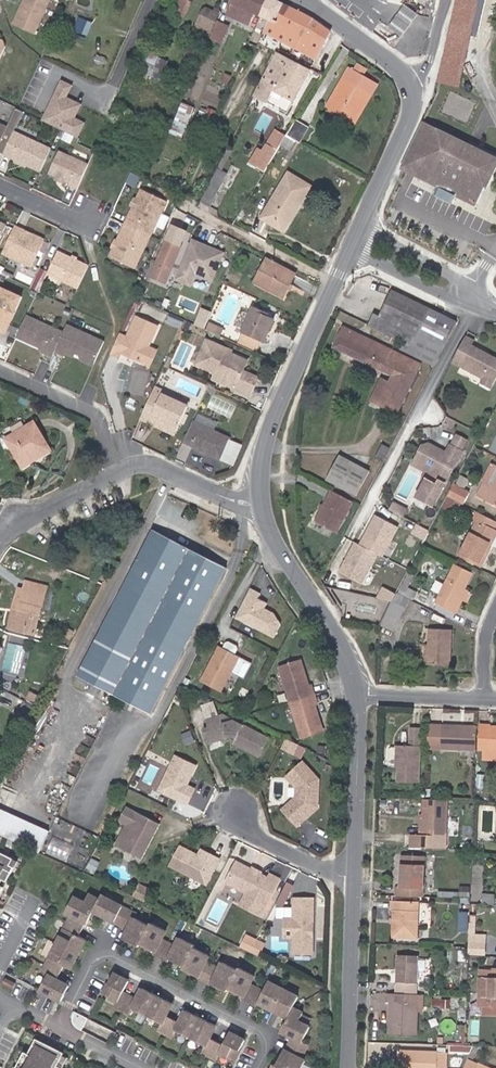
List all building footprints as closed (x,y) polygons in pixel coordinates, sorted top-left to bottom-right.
[(14,24),(34,33),(49,0),(24,0),(14,24)] [(185,0),(173,0),(171,5),(186,13),(191,3),(185,0)] [(268,0),(233,0),(231,4),(233,4),(228,15),(249,24),(254,14),(260,17),(260,16),(268,0)] [(313,19),(286,6),(275,0),(268,0),(260,16),(269,20),(264,32),(315,59),(328,36),(330,32),(313,19)] [(478,0),(457,0),(451,26),(471,31),(478,0)] [(406,29),(417,14),(404,4),(400,10),(395,17),(394,18),(388,26),(401,36),(406,29)] [(207,37),(218,14),(206,9),(203,10),(194,30),(207,37)] [(220,42),(228,25),(217,20),(209,37),(220,42)] [(388,26),(380,21),(376,26),(373,31),(394,46),(397,40),(401,36),(388,26)] [(459,86),(471,31),(451,26),(439,81),(459,86)] [(293,101),(310,70),(277,52),(261,84),(273,91),(293,101)] [(156,66),(159,58),(147,53),(144,61),(156,66)] [(160,81),(168,62),(159,58),(156,66),(152,77),(160,81)] [(152,77),(156,66),(144,61),(139,72),(152,77)] [(362,75),(366,70),(357,64),(354,70),(362,75)] [(355,123),(378,84),(362,75),(354,70),(349,68),(328,104),(347,115),(345,118),(355,123)] [(228,85),(231,77),(225,74),(221,82),(228,85)] [(74,86),(61,79),(41,121),(79,139),(86,124),(76,120),(82,105),(68,99),(74,86)] [(271,96),(273,91),(261,84),(254,96),(267,103),(271,96)] [(293,101),(273,91),(271,96),(290,106),(293,101)] [(181,136),(193,107),(182,103),(170,132),(181,136)] [(347,115),(328,104),(327,106),(345,118),(347,115)] [(18,124),(24,112),(16,108),(10,121),(18,124)] [(208,131),(217,111),(208,108),(200,127),(208,131)] [(298,144),(308,127),(296,120),(285,137),(295,142),(298,144)] [(421,123),(400,168),(404,170),(445,190),(456,196),(476,205),(495,165),(495,159),(421,123)] [(280,145),(285,137),(275,130),(262,151),(258,148),(249,163),(264,172),(280,145)] [(51,149),(14,132),(4,154),(21,163),(25,165),(40,172),(51,149)] [(290,151),(295,142),(285,137),(280,145),(290,151)] [(251,151),(252,148),(251,145),(248,143),(245,144),(243,147),(244,150),(247,152),(251,151)] [(222,171),(232,151),(227,149),(217,169),(222,171)] [(88,165),(58,151),(49,173),(57,177),(64,180),(70,183),(69,186),(77,189),(88,165)] [(210,207),(227,174),(222,171),(217,169),(200,202),(210,207)] [(135,186),(139,177),(131,173),(126,182),(135,186)] [(287,226),(310,186),(288,173),(261,218),(274,226),(277,220),(287,226)] [(179,196),(182,190),(176,186),(172,194),(179,196)] [(150,236),(167,202),(141,190),(137,199),(139,200),(131,218),(128,217),(124,224),(150,236)] [(453,201),(456,196),(445,190),(442,195),(453,201)] [(131,218),(139,200),(137,199),(134,198),(130,207),(132,208),(128,217),(131,218)] [(158,225),(165,228),(171,216),(164,213),(158,225)] [(283,232),(287,226),(277,220),(274,226),(283,232)] [(135,269),(150,236),(124,224),(121,232),(124,233),(115,251),(113,250),(110,257),(135,269)] [(32,266),(44,240),(15,226),(2,253),(32,267),(32,266)] [(115,251),(124,233),(121,232),(117,240),(115,239),(111,249),(113,250),(115,251)] [(165,283),(181,245),(166,239),(157,262),(151,277),(158,280),(165,283)] [(212,280),(224,253),(192,240),(175,280),(188,285),(192,274),(195,273),(212,280)] [(77,290),(88,266),(76,260),(72,258),(57,252),(48,273),(47,276),(77,290)] [(156,286),(158,280),(151,277),(157,262),(152,259),(144,280),(156,286)] [(283,298),(295,274),(266,259),(257,278),(269,284),(266,289),(283,298)] [(208,290),(211,281),(198,276),(195,285),(208,290)] [(42,293),(46,285),(42,283),(43,281),(37,278),(31,288),(42,293)] [(266,289),(269,284),(257,278),(254,282),(266,289)] [(0,286),(0,328),(3,322),(9,325),(22,296),(0,286)] [(455,323),(456,322),(392,290),(379,317),(374,314),(369,325),(403,342),(400,349),(435,365),(455,323)] [(264,342),(274,320),(267,317),(264,316),(265,313),(252,307),(249,314),(240,311),(234,325),(243,329),(242,332),(261,341),(264,342)] [(208,322),(211,314),(204,311),(197,326),(205,330),(208,322)] [(54,352),(63,333),(26,316),(16,337),(40,348),(44,350),(43,353),(52,357),(54,352)] [(149,347),(158,327),(136,317),(127,337),(119,334),(110,354),(119,358),(120,353),(142,363),(149,347)] [(3,322),(0,328),(0,331),(5,334),(9,325),(3,322)] [(188,331),(191,324),(186,322),(183,329),(188,331)] [(223,329),(208,322),(205,330),(220,336),(223,329)] [(63,333),(54,352),(64,356),(65,353),(73,357),(75,354),(76,352),(79,353),(78,355),(95,362),(104,342),(66,325),(63,333)] [(397,413),(420,364),(342,327),(333,347),(391,375),(388,381),(378,404),(397,413)] [(257,351),(261,341),(242,332),(238,343),(257,351)] [(474,338),(466,334),(461,343),(469,348),(471,344),(474,338)] [(244,370),(248,361),(231,353),(226,351),(227,348),(206,339),(195,365),(214,374),(215,371),(239,382),(235,390),(250,397),(259,377),(244,370)] [(461,343),(451,361),(482,377),(480,382),(491,388),(495,379),(495,357),(471,344),(469,348),(461,343)] [(150,366),(157,350),(149,347),(142,363),(150,366)] [(81,360),(93,366),(95,362),(78,355),(81,360)] [(239,382),(215,371),(214,374),(212,379),(235,390),(239,382)] [(378,404),(388,381),(381,378),(371,401),(378,404)] [(189,403),(155,387),(153,390),(188,406),(189,403)] [(176,432),(188,406),(153,390),(141,416),(176,432)] [(176,432),(141,416),(140,419),(175,435),(176,432)] [(52,451),(34,421),(5,439),(23,468),(32,463),(29,458),(40,452),(42,456),(52,451)] [(231,439),(193,422),(183,442),(221,460),(231,439)] [(433,506),(458,460),(447,454),(445,455),(441,453),(440,450),(429,444),(422,446),(415,459),(427,465),(430,473),(426,481),(417,498),(433,506)] [(382,461),(389,448),(382,445),(375,457),(382,461)] [(458,460),(461,452),(450,446),(446,453),(447,454),(458,460)] [(32,463),(42,456),(40,452),(29,458),(32,463)] [(369,471),(339,456),(327,480),(357,496),(369,471)] [(430,473),(427,465),(415,459),(412,465),(426,472),(423,479),(426,481),(430,473)] [(491,463),(482,481),(484,482),(477,496),(495,506),(495,465),(491,463)] [(464,489),(468,480),(460,476),(456,485),(464,489)] [(469,492),(454,485),(447,497),(457,501),(463,505),(469,492)] [(336,533),(352,502),(331,491),(315,522),(336,533)] [(451,512),(457,501),(447,497),(442,507),(451,512)] [(408,510),(393,502),(390,509),(404,517),(408,510)] [(494,529),(495,526),(495,521),(477,512),(472,521),(475,523),(459,555),(481,566),(488,553),(484,551),(494,529)] [(381,556),(397,526),(377,515),(360,544),(376,553),(381,556)] [(424,541),(429,531),(417,524),(412,534),(424,541)] [(495,535),(495,530),(494,529),(484,551),(488,553),(495,535)] [(150,714),(225,569),(153,530),(78,676),(150,714)] [(360,583),(376,553),(360,544),(355,541),(339,571),(360,583)] [(465,589),(473,573),(455,564),(439,596),(456,605),(465,589)] [(408,588),(414,576),(408,573),(398,593),(409,599),(410,600),(415,592),(408,588)] [(433,587),(439,592),(445,584),(439,579),(433,587)] [(35,635),(47,586),(26,581),(23,590),(17,613),(13,612),(8,628),(35,635)] [(17,613),(23,590),(19,588),(13,612),(17,613)] [(395,594),(383,588),(378,598),(392,602),(395,594)] [(260,594),(250,589),(235,619),(273,639),(281,625),(273,614),(264,609),(267,604),(258,600),(260,594)] [(471,594),(469,593),(468,590),(465,589),(456,605),(459,606),(462,600),(466,602),(471,594)] [(404,608),(409,599),(398,593),(397,593),(392,602),(404,608)] [(456,605),(439,596),(435,603),(455,614),(459,606),(456,605)] [(398,619),(404,608),(392,602),(386,613),(398,619)] [(392,631),(398,619),(386,613),(380,624),(392,631)] [(69,639),(73,632),(67,629),(64,636),(69,639)] [(450,666),(451,629),(429,629),(429,644),(428,665),(450,666)] [(219,646),(201,681),(221,692),(231,672),(244,678),(251,664),(239,657),(235,655),(238,649),(237,646),(229,642),(225,643),(223,648),(219,646)] [(309,686),(301,661),(279,668),(290,703),(314,695),(311,685),(309,686)] [(37,707),(42,698),(34,693),(29,703),(37,707)] [(323,731),(315,705),(317,704),(314,695),(290,703),(301,738),(323,731)] [(29,723),(37,709),(24,702),(16,716),(29,723)] [(268,738),(224,714),(206,720),(209,728),(204,729),(208,744),(233,736),(236,738),(233,743),(258,757),(268,738)] [(476,750),(477,726),(428,724),(427,748),(476,750)] [(491,727),(479,726),(478,750),(482,750),(481,759),(495,760),(495,727),(491,727)] [(420,736),(421,728),(410,728),(409,746),(396,745),(396,748),(391,747),(388,750),(388,758),(396,758),(396,768),(398,768),(397,782),(419,783),(420,742),(420,736)] [(293,755),(298,745),(286,739),(281,748),(293,755)] [(187,785),(197,766),(175,756),(163,781),(166,792),(174,795),(173,798),(187,805),(195,789),(187,785)] [(318,808),(319,779),(303,762),(286,777),(296,788),(295,797),(282,810),(297,826),(318,808)] [(166,792),(163,781),(158,791),(173,798),(174,795),(166,792)] [(445,849),(447,800),(424,800),(423,817),(423,836),(419,836),(412,836),(411,848),(445,849)] [(141,859),(160,824),(126,806),(119,821),(126,825),(115,845),(141,859)] [(0,809),(0,835),(39,852),(49,831),(0,809)] [(458,835),(460,817),(451,816),(449,834),(458,835)] [(54,834),(47,854),(73,863),(80,844),(54,834)] [(206,885),(220,859),(201,849),(198,855),(180,846),(169,866),(206,885)] [(3,879),(5,880),(7,881),(14,867),(10,865),(13,859),(13,858),(0,852),(0,885),(3,879)] [(423,897),(425,856),(402,855),(401,887),(396,887),(396,896),(423,897)] [(92,871),(97,862),(90,858),(85,868),(92,871)] [(260,916),(280,879),(270,874),(268,878),(236,861),(225,883),(245,893),(239,905),(260,916)] [(294,887),(286,883),(276,902),(283,906),(294,887)] [(138,885),(132,896),(143,901),(148,890),(138,885)] [(494,905),(495,894),(483,894),(482,904),(494,905)] [(305,1061),(300,1058),(307,1044),(302,1042),(309,1027),(298,1021),(302,1013),(292,1008),(298,997),(268,982),(263,992),(249,985),(254,975),(239,968),(238,970),(222,963),(219,970),(205,963),(208,955),(193,948),(195,945),(179,938),(174,947),(161,940),(165,931),(150,923),(149,925),(134,918),(137,913),(122,906),(122,907),(101,896),(98,900),(88,895),(84,903),(73,897),(65,912),(71,915),(42,973),(47,976),(39,990),(61,1001),(68,986),(56,980),(63,966),(70,969),(85,939),(78,936),(86,922),(87,923),(93,911),(128,929),(123,939),(138,947),(139,944),(154,952),(153,954),(168,962),(169,959),(184,967),(182,969),(226,991),(228,989),(243,997),(241,999),(256,1007),(258,1002),(287,1017),(281,1031),(293,1037),(286,1051),(284,1050),(283,1051),(276,1065),(273,1064),(271,1067),(301,1067),(305,1061)] [(313,955),(314,898),(293,898),(293,918),(284,918),(283,938),(292,938),(292,954),(313,955)] [(417,939),(419,901),(391,901),(391,910),(393,910),(392,938),(417,939)] [(468,932),(468,912),(459,912),(459,931),(468,932)] [(250,952),(257,940),(246,935),(240,948),(250,952)] [(259,957),(265,944),(257,940),(250,952),(259,957)] [(466,961),(466,951),(459,951),(458,961),(466,961)] [(416,995),(418,956),(397,955),(396,994),(416,995)] [(493,969),(493,970),(493,978),(479,978),(478,1005),(495,1006),(495,969),(493,969)] [(493,978),(493,970),(480,970),(479,978),(493,978)] [(219,1054),(234,1061),(244,1041),(229,1033),(223,1045),(209,1038),(215,1026),(186,1010),(180,1022),(166,1015),(172,1003),(143,988),(136,1000),(122,993),(129,981),(120,976),(114,973),(103,993),(117,1001),(115,1007),(129,1015),(133,1008),(161,1023),(158,1029),(173,1037),(176,1031),(205,1046),(201,1052),(216,1059),(219,1054)] [(2,983),(13,989),(15,983),(5,978),(2,983)] [(422,1007),(423,995),(416,995),(396,994),(387,994),(387,1002),(390,1002),(389,1034),(416,1035),(417,1012),(417,1007),(422,1007)] [(450,1009),(450,1000),(442,1000),(442,1009),(450,1009)] [(77,1028),(81,1030),(87,1018),(75,1011),(73,1015),(72,1017),(72,1020),(73,1023),(74,1025),(77,1028)] [(116,1033),(87,1018),(81,1030),(110,1045),(116,1033)] [(64,1053),(36,1038),(33,1044),(28,1054),(24,1052),(16,1067),(17,1067),(56,1067),(64,1053)] [(33,1044),(29,1042),(24,1051),(24,1052),(28,1054),(33,1044)] [(471,1053),(474,1046),(465,1045),(450,1045),(449,1052),(471,1053)] [(474,1059),(479,1046),(474,1046),(471,1053),(469,1057),(474,1059)] [(448,1052),(446,1052),(446,1048),(437,1048),(437,1052),(398,1051),(397,1067),(447,1067),(448,1052)] [(56,1067),(62,1067),(67,1058),(63,1055),(56,1067)]
